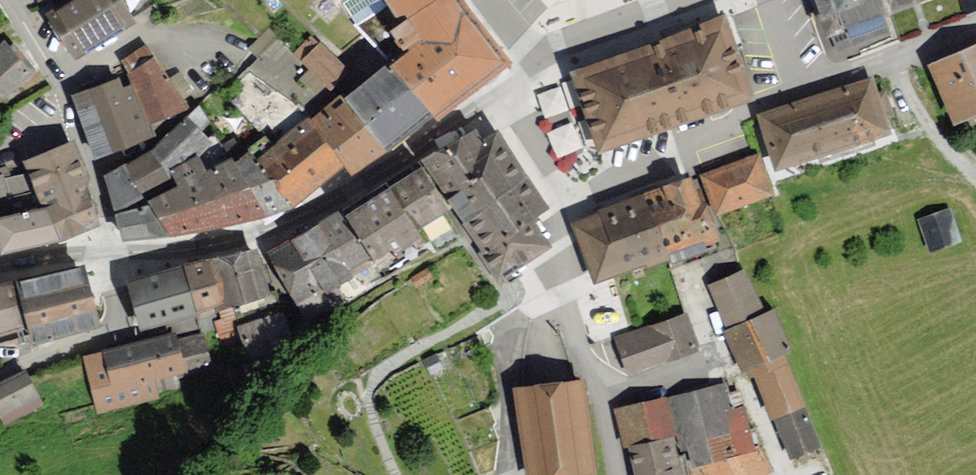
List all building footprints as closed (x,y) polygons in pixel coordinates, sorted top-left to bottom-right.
[(75,56),(131,22),(118,0),(77,0),(51,16),(75,56)] [(457,0),(382,0),(399,23),(422,41),(389,66),(435,117),(512,63),(457,0)] [(831,33),(890,11),(886,0),(819,0),(831,33)] [(890,11),(922,0),(886,0),(890,11)] [(717,16),(571,70),(600,148),(746,94),(717,16)] [(294,51),(326,80),(343,61),(312,32),(294,51)] [(5,43),(0,47),(0,89),(4,94),(30,73),(5,43)] [(927,65),(954,127),(975,117),(975,44),(927,65)] [(147,47),(124,59),(153,121),(183,108),(147,47)] [(388,152),(435,117),(389,66),(387,64),(344,99),(388,152)] [(762,118),(779,169),(894,132),(878,81),(762,118)] [(119,82),(77,97),(98,155),(150,135),(132,86),(122,90),(119,82)] [(352,175),(388,152),(344,99),(341,95),(311,120),(344,166),(352,175)] [(344,166),(311,120),(308,116),(257,160),(293,208),(344,166)] [(136,153),(106,170),(115,203),(137,194),(193,171),(188,160),(203,142),(174,122),(136,153)] [(498,129),(484,138),(477,127),(417,163),(420,168),(453,208),(499,286),(553,247),(533,221),(545,212),(550,208),(498,129)] [(45,207),(62,242),(100,226),(75,139),(23,161),(45,207)] [(193,171),(137,194),(171,238),(267,217),(293,208),(257,160),(251,149),(193,171)] [(706,171),(722,213),(774,194),(759,152),(706,171)] [(453,208),(420,168),(389,188),(416,231),(453,208)] [(691,177),(643,194),(655,228),(660,227),(672,261),(672,264),(708,251),(706,246),(721,241),(707,204),(701,205),(692,180),(691,177)] [(416,231),(389,188),(344,217),(375,264),(421,237),(416,231)] [(171,238),(137,194),(115,203),(123,242),(171,238)] [(643,194),(568,220),(594,286),(672,261),(660,227),(655,228),(643,194)] [(1,255),(62,242),(45,207),(0,218),(0,250),(1,255)] [(951,209),(919,219),(930,253),(963,242),(951,209)] [(325,295),(375,264),(344,217),(339,210),(292,241),(321,289),(325,295)] [(296,304),(321,289),(292,241),(266,254),(296,304)] [(257,249),(210,259),(226,310),(271,296),(257,249)] [(225,305),(210,259),(184,266),(197,314),(225,305)] [(102,327),(85,266),(14,281),(27,329),(32,344),(102,327)] [(184,266),(127,283),(141,332),(197,314),(184,266)] [(744,270),(708,285),(726,329),(763,314),(744,270)] [(0,284),(0,336),(27,329),(14,281),(0,284)] [(620,337),(634,373),(695,349),(687,311),(620,337)] [(773,311),(722,332),(742,377),(792,355),(773,311)] [(171,336),(80,358),(94,415),(156,400),(153,389),(210,375),(200,335),(172,342),(171,336)] [(789,365),(754,379),(787,463),(822,449),(789,365)] [(0,386),(0,414),(35,395),(24,373),(0,386)] [(528,474),(574,474),(593,473),(582,382),(517,389),(528,474)] [(730,382),(668,399),(687,471),(750,453),(730,382)] [(663,402),(619,412),(627,447),(671,436),(663,402)] [(637,474),(681,474),(673,441),(632,450),(637,474)]
